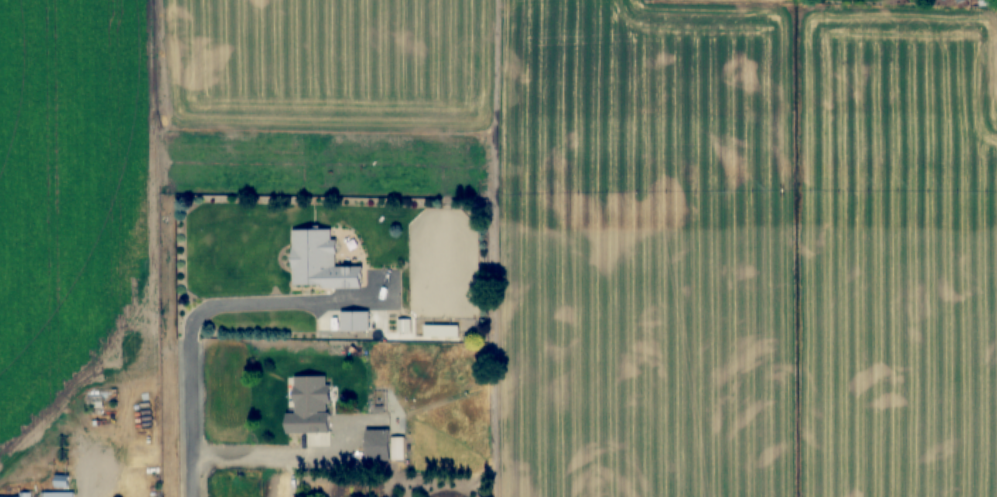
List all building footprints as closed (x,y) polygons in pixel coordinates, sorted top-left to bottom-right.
[(293,231),(293,288),(363,289),(363,268),(336,267),(337,240),(332,240),(332,231),(293,231)] [(341,313),(341,332),(377,332),(377,313),(341,313)] [(330,376),(295,376),(295,414),(286,414),(286,432),(330,432),(330,376)] [(89,408),(103,407),(103,396),(89,397),(89,408)] [(390,430),(367,430),(367,460),(390,460),(390,430)]
